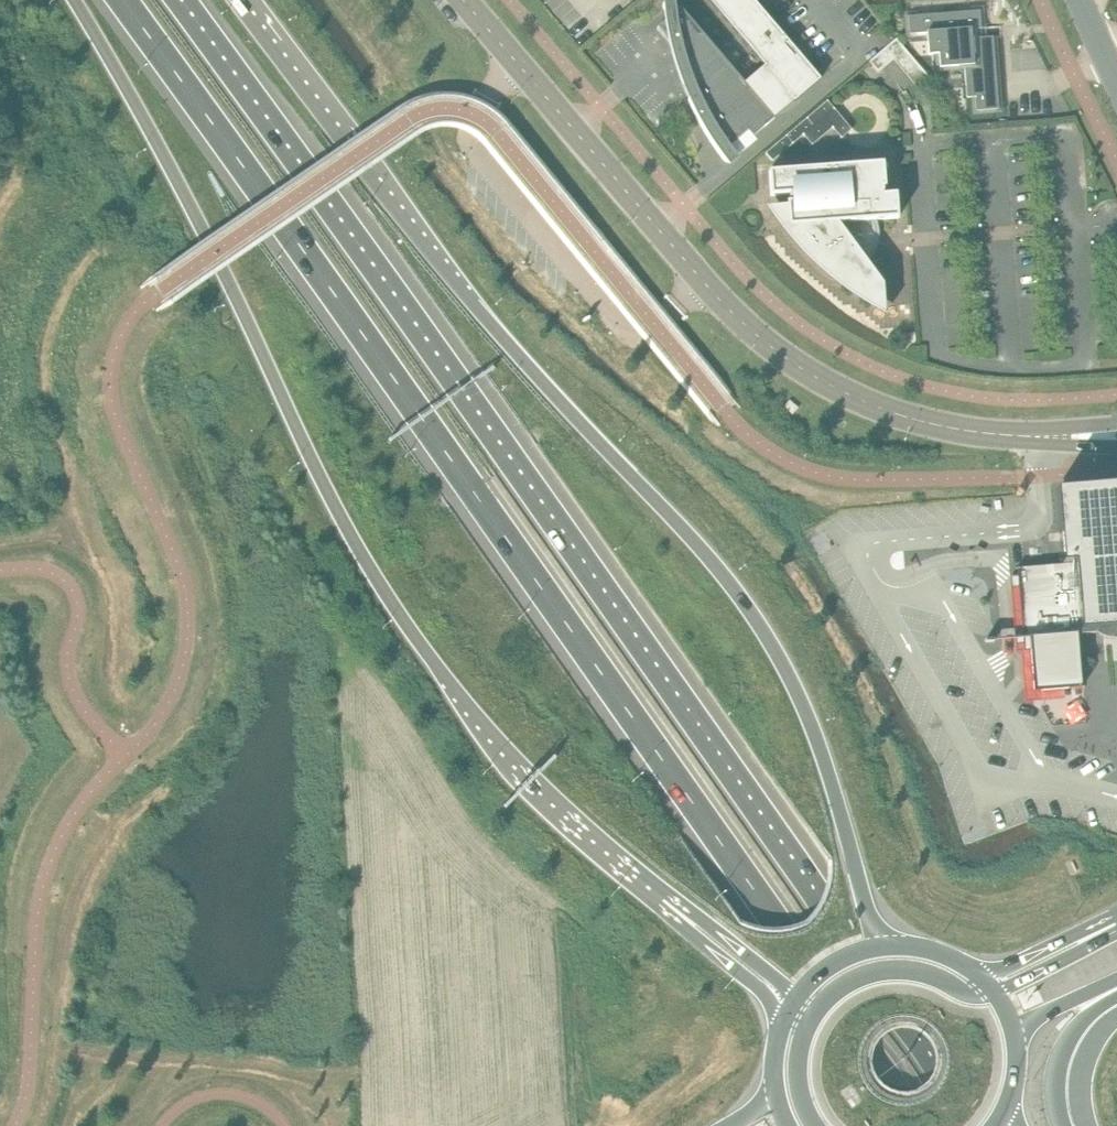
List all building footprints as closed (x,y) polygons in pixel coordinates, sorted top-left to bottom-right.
[(657,28),(669,42),(676,67),(685,92),(696,116),(709,139),(724,160),(734,153),(730,147),(748,131),(753,137),(775,118),(821,79),(754,0),(709,0),(765,66),(745,83),(680,8),(674,13),(665,21),(657,28)] [(976,110),(999,109),(993,36),(972,38),(971,29),(982,28),(980,10),(908,16),(909,34),(927,32),(929,54),(939,53),(940,67),(964,65),(967,97),(975,96),(976,110)] [(896,38),(886,47),(869,61),(879,72),(879,71),(876,68),(890,56),(918,89),(930,78),(896,38)] [(841,138),(852,129),(827,100),(765,153),(772,161),(803,135),(812,145),(833,128),(841,138)] [(867,299),(888,311),(888,309),(884,307),(884,305),(885,305),(883,284),(865,258),(868,256),(871,251),(873,247),(875,242),(875,237),(875,232),(875,226),(873,220),(898,218),(896,193),(884,194),(883,187),(885,187),(883,162),(769,171),(771,195),(789,194),(789,201),(787,201),(787,205),(773,207),(771,203),(770,204),(787,227),(806,249),(828,270),(846,285),(867,299)] [(1068,489),(1071,531),(1059,532),(1062,563),(1016,567),(1016,576),(1010,576),(1011,588),(1017,587),(1021,632),(1015,632),(1016,644),(1022,643),(1022,652),(1029,651),(1032,693),(1082,689),(1077,634),(1116,631),(1116,485),(1068,489)]
